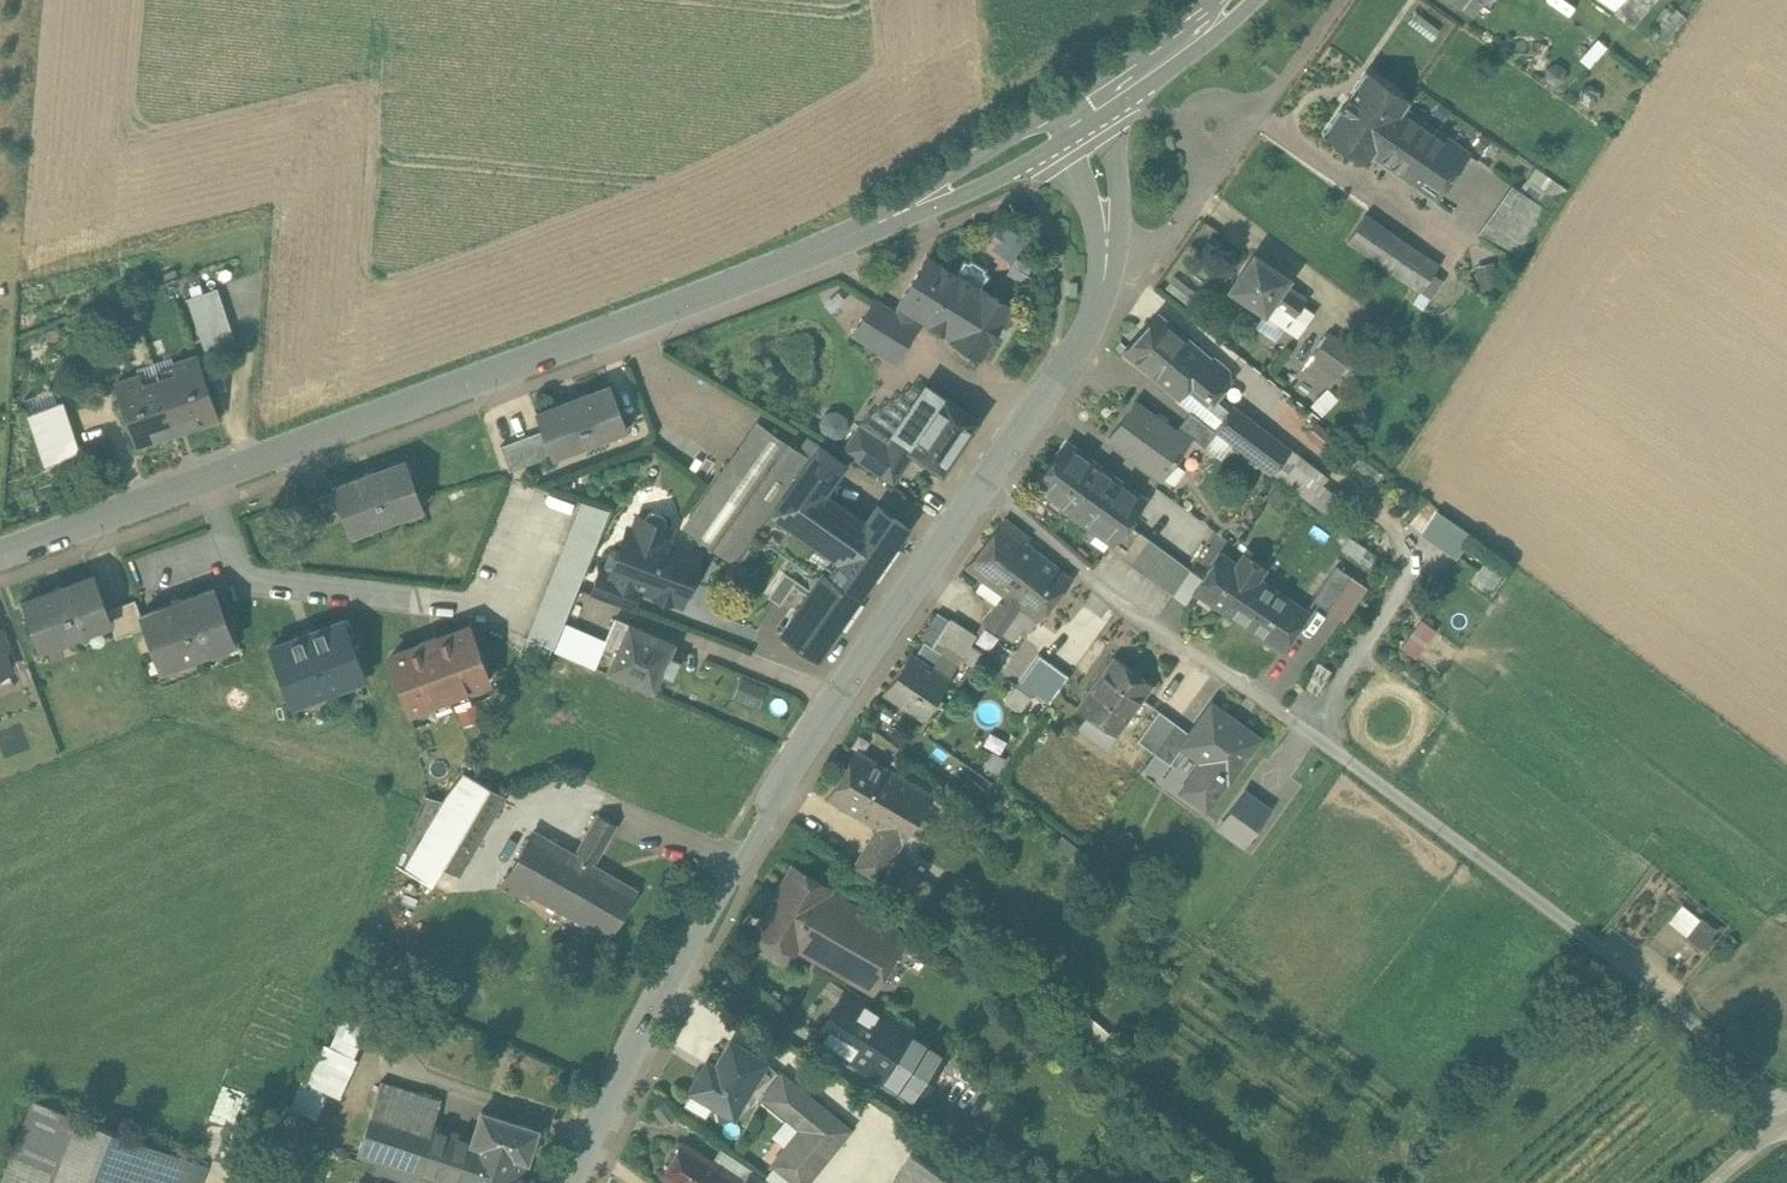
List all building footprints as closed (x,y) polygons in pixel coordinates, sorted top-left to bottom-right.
[(1471,12),(1479,0),(1454,0),(1471,12)] [(1615,11),(1631,25),(1650,2),(1648,0),(1625,0),(1615,11)] [(1676,8),(1651,38),(1662,47),(1687,17),(1676,8)] [(1598,40),(1579,59),(1589,68),(1607,49),(1598,40)] [(1367,70),(1324,134),(1366,163),(1372,155),(1378,159),(1397,132),(1390,128),(1404,108),(1410,99),(1367,70)] [(1468,153),(1404,108),(1390,128),(1397,132),(1378,159),(1435,200),(1468,153)] [(1521,188),(1554,207),(1567,184),(1534,165),(1521,188)] [(1512,183),(1481,227),(1516,252),(1548,208),(1512,183)] [(1438,265),(1365,214),(1347,240),(1421,290),(1438,265)] [(1000,224),(991,249),(1016,259),(1025,234),(1000,224)] [(1254,254),(1230,289),(1265,312),(1285,284),(1289,278),(1254,254)] [(956,275),(927,258),(899,303),(901,304),(896,313),(909,322),(915,312),(954,336),(953,338),(980,354),(1009,306),(983,290),(982,291),(979,290),(989,274),(984,272),(986,269),(971,260),(969,263),(965,260),(956,275)] [(1285,284),(1265,312),(1287,327),(1306,299),(1285,284)] [(217,287),(188,297),(207,354),(237,345),(217,287)] [(896,313),(875,301),(855,333),(896,359),(916,326),(909,322),(896,313)] [(1210,357),(1159,314),(1125,353),(1179,398),(1190,385),(1202,402),(1209,394),(1214,399),(1231,379),(1230,369),(1215,356),(1210,357)] [(1356,352),(1328,332),(1311,356),(1339,375),(1356,352)] [(198,356),(173,364),(174,369),(158,375),(177,429),(218,416),(198,356)] [(1339,375),(1311,356),(1303,368),(1330,388),(1339,375)] [(141,375),(116,384),(136,443),(177,429),(158,375),(142,380),(141,375)] [(610,384),(536,412),(542,430),(552,454),(552,455),(626,427),(610,384)] [(944,397),(926,385),(893,432),(912,445),(909,449),(915,453),(943,472),(978,420),(944,397)] [(1190,385),(1179,398),(1215,429),(1228,412),(1214,399),(1209,394),(1202,402),(1190,385)] [(61,401),(29,412),(46,462),(78,452),(61,401)] [(1189,441),(1134,402),(1108,438),(1163,477),(1189,441)] [(1290,448),(1233,405),(1228,412),(1215,429),(1272,472),(1290,448)] [(822,412),(824,432),(848,430),(845,409),(822,412)] [(1217,432),(1191,411),(1179,426),(1206,447),(1217,432)] [(799,450),(758,423),(685,527),(734,560),(742,558),(750,546),(770,541),(810,565),(814,585),(824,572),(828,575),(839,559),(797,530),(824,492),(845,463),(808,437),(799,450)] [(887,443),(859,424),(842,450),(870,469),(887,443)] [(542,430),(500,445),(509,470),(552,454),(542,430)] [(912,445),(893,432),(893,433),(894,434),(887,443),(870,469),(894,484),(915,453),(909,449),(912,445)] [(1144,500),(1066,443),(1036,485),(1113,542),(1127,522),(1144,500)] [(1290,448),(1272,472),(1310,500),(1328,476),(1290,448)] [(406,461),(333,487),(335,491),(344,517),(350,532),(422,506),(406,461)] [(335,491),(294,505),(304,532),(344,517),(335,491)] [(824,492),(797,530),(839,559),(828,575),(858,596),(906,525),(877,505),(866,522),(824,492)] [(582,500),(527,636),(552,647),(554,647),(610,508),(582,500)] [(1436,507),(1420,532),(1456,555),(1472,530),(1436,507)] [(645,518),(639,517),(634,530),(627,528),(619,551),(616,550),(611,552),(607,565),(609,569),(612,570),(611,574),(610,576),(640,586),(657,593),(657,595),(670,600),(671,598),(682,601),(690,579),(693,580),(698,578),(703,565),(701,561),(697,559),(699,554),(665,542),(670,528),(665,526),(667,520),(664,514),(653,510),(647,513),(645,518)] [(1030,537),(1006,518),(967,567),(1005,595),(986,621),(1001,633),(1020,606),(1038,620),(1071,579),(1025,543),(1030,537)] [(1190,569),(1127,522),(1113,542),(1108,547),(1173,595),(1190,569)] [(1237,565),(1219,553),(1195,589),(1230,612),(1254,576),(1256,578),(1264,566),(1245,553),(1237,565)] [(1493,585),(1501,571),(1484,560),(1475,574),(1493,585)] [(1337,565),(1313,599),(1329,610),(1353,575),(1337,565)] [(782,601),(795,576),(782,569),(768,594),(782,601)] [(640,586),(610,576),(611,574),(599,570),(591,592),(632,607),(640,586)] [(814,585),(782,632),(817,657),(859,597),(858,596),(828,575),(824,572),(814,585)] [(95,574),(23,601),(39,646),(110,620),(111,620),(107,609),(95,574)] [(1256,578),(1254,576),(1230,612),(1283,648),(1307,612),(1256,578)] [(141,614),(140,614),(144,627),(160,668),(234,641),(214,587),(141,614)] [(135,599),(107,609),(111,620),(110,620),(117,637),(144,627),(140,614),(141,614),(135,599)] [(1422,616),(1400,644),(1416,656),(1438,629),(1422,616)] [(674,642),(616,617),(605,639),(600,650),(602,651),(614,656),(608,670),(653,690),(662,670),(671,674),(678,660),(668,655),(674,642)] [(977,634),(951,618),(935,641),(972,665),(981,653),(970,645),(977,634)] [(344,619),(270,647),(291,703),(365,676),(344,619)] [(605,639),(566,622),(555,650),(595,667),(602,651),(600,650),(605,639)] [(470,627),(437,639),(435,636),(421,641),(422,644),(389,657),(408,708),(489,678),(470,627)] [(10,669),(3,652),(7,645),(2,630),(0,629),(0,673),(10,669)] [(527,636),(525,636),(520,650),(547,660),(552,647),(527,636)] [(941,652),(925,641),(914,656),(909,653),(885,690),(923,716),(948,679),(931,668),(941,652)] [(1069,676),(1039,654),(1020,681),(1049,702),(1069,676)] [(1114,656),(1077,707),(1087,714),(1078,728),(1107,748),(1154,684),(1114,656)] [(742,673),(733,695),(759,706),(768,684),(742,673)] [(1030,696),(1016,686),(1006,700),(1020,710),(1030,696)] [(1259,738),(1212,703),(1190,733),(1181,745),(1182,746),(1203,761),(1182,790),(1206,807),(1227,778),(1229,779),(1259,738)] [(1159,710),(1138,740),(1154,752),(1176,722),(1159,710)] [(1176,722),(1154,752),(1170,763),(1182,746),(1181,745),(1190,733),(1176,722)] [(930,794),(856,751),(829,797),(903,840),(930,794)] [(443,865),(428,857),(475,777),(463,770),(441,799),(426,794),(396,864),(432,884),(443,865)] [(475,777),(428,857),(443,865),(458,874),(505,795),(475,777)] [(1245,791),(1219,826),(1243,843),(1268,808),(1245,791)] [(573,856),(533,833),(503,885),(537,904),(541,896),(572,913),(597,870),(592,867),(617,825),(598,814),(573,856)] [(900,845),(875,830),(854,866),(878,880),(879,880),(891,860),(900,845)] [(908,871),(891,860),(879,880),(878,880),(876,884),(892,896),(892,895),(892,894),(908,871)] [(794,869),(759,929),(793,948),(796,944),(825,893),(828,889),(794,869)] [(633,890),(597,870),(572,913),(608,933),(633,890)] [(908,871),(892,894),(892,895),(905,904),(921,881),(908,871)] [(902,937),(825,893),(796,944),(872,988),(902,937)] [(1685,931),(1698,916),(1682,902),(1669,917),(1685,931)] [(1701,918),(1687,935),(1701,946),(1715,928),(1701,918)] [(776,977),(793,955),(767,936),(751,958),(776,977)] [(380,997),(362,988),(355,1002),(374,1011),(380,997)] [(847,991),(818,1036),(851,1057),(880,1012),(847,991)] [(355,1002),(339,1038),(357,1047),(374,1011),(355,1002)] [(943,1053),(880,1012),(851,1057),(914,1098),(943,1053)] [(731,1042),(711,1076),(702,1071),(690,1091),(734,1117),(766,1062),(731,1042)] [(848,1129),(783,1076),(765,1098),(803,1128),(790,1145),(817,1167),(848,1129)] [(417,1093),(381,1081),(373,1105),(409,1117),(417,1093)] [(373,1105),(358,1152),(455,1182),(457,1182),(471,1142),(473,1137),(433,1124),(440,1100),(417,1093),(409,1117),(373,1105)] [(1,1182),(52,1182),(78,1116),(33,1099),(1,1182)] [(538,1129),(482,1111),(473,1137),(471,1142),(527,1159),(528,1160),(533,1143),(538,1143),(542,1133),(537,1130),(538,1129)] [(78,1116),(52,1182),(129,1182),(145,1142),(78,1116)] [(145,1142),(129,1182),(186,1182),(195,1161),(145,1142)] [(471,1142),(457,1182),(519,1182),(527,1159),(471,1142)] [(683,1143),(662,1175),(674,1182),(737,1182),(739,1180),(683,1143)] [(911,1153),(891,1182),(957,1182),(911,1153)] [(751,1172),(744,1182),(768,1182),(751,1172)]
